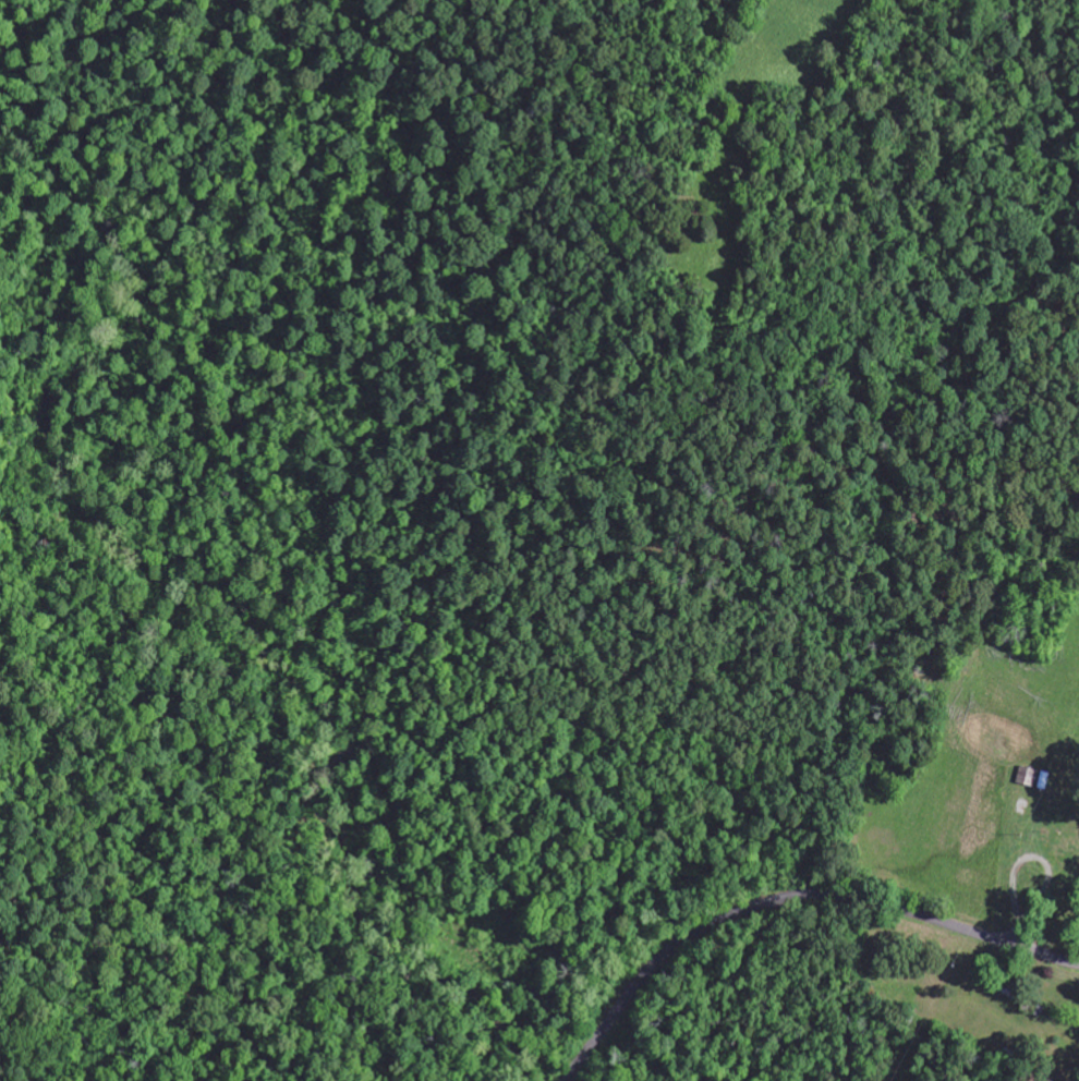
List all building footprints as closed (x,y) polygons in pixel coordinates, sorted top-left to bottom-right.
[(1037,773),(1018,768),(1013,784),(1032,789),(1037,773)]
